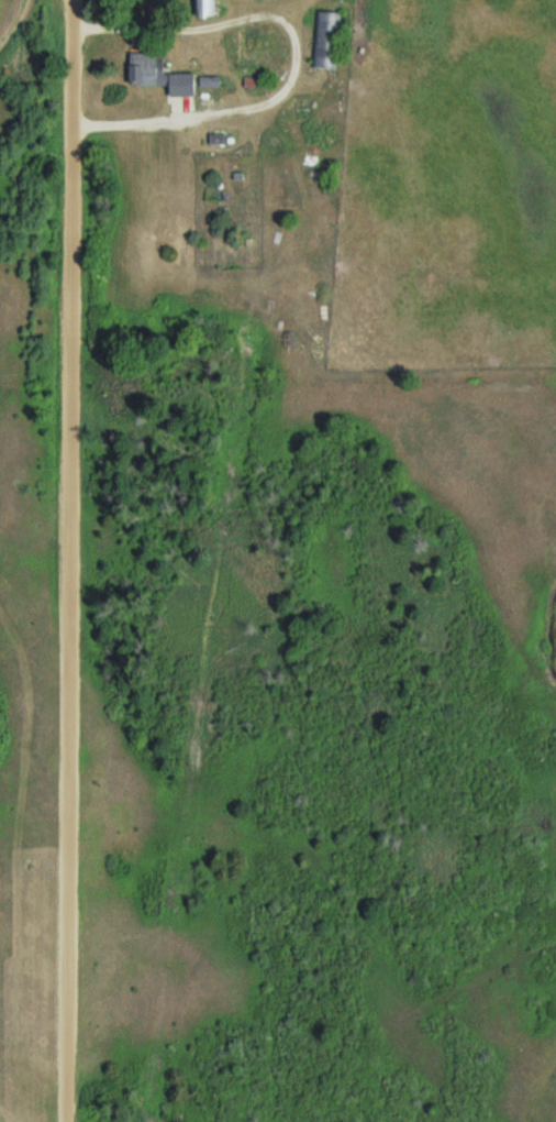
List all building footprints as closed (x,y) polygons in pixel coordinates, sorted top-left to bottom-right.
[(215,19),(215,0),(199,0),(199,19),(215,19)] [(341,14),(317,13),(315,70),(339,71),(341,14)] [(131,87),(161,87),(161,54),(131,54),(131,87)] [(223,79),(203,79),(203,89),(224,88),(223,79)]
